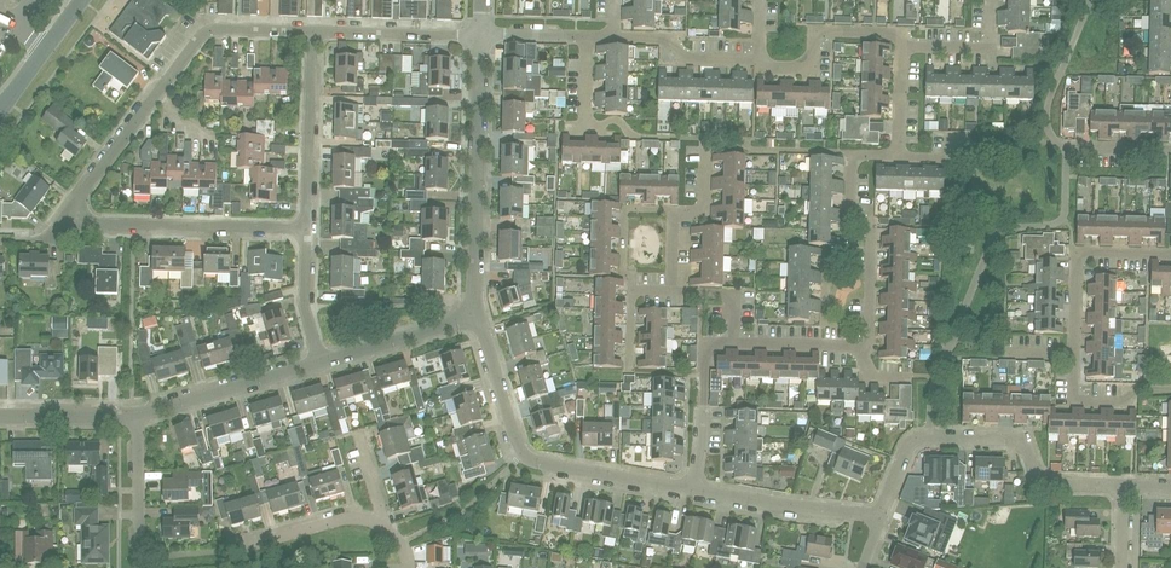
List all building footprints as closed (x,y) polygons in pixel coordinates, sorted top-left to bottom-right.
[(110,32),(148,60),(166,36),(160,32),(159,24),(166,16),(171,15),(175,10),(161,0),(134,0),(110,32)] [(226,3),(226,0),(219,0),(218,15),(226,15),(226,3)] [(251,15),(251,0),(244,0),(243,15),(251,15)] [(291,16),(291,0),(280,0),(280,16),(291,16)] [(623,14),(655,15),(661,15),(661,1),(655,1),(635,0),(634,8),(623,8),(623,14)] [(437,20),(444,21),(445,2),(437,2),(437,20)] [(1151,2),(1151,17),(1170,17),(1170,3),(1151,2)] [(741,11),(741,3),(720,3),(720,17),(752,18),(752,12),(741,11)] [(999,12),(998,20),(1030,20),(1030,7),(1009,6),(1008,12),(999,12)] [(1060,8),(1051,7),(1051,21),(1060,21),(1060,8)] [(654,30),(655,15),(623,14),(623,20),(634,21),(634,29),(654,30)] [(752,24),(752,18),(720,17),(719,32),(740,32),(740,24),(752,24)] [(1151,17),(1150,31),(1170,32),(1170,17),(1151,17)] [(998,20),(998,27),(1008,27),(1008,34),(1021,34),(1029,34),(1030,20),(998,20)] [(1150,31),(1150,45),(1170,46),(1170,32),(1150,31)] [(1041,34),(1029,34),(1021,34),(1021,40),(1002,39),(1002,49),(1013,49),(1013,60),(1024,60),(1024,57),(1044,58),(1044,49),(1041,49),(1041,34)] [(531,56),(531,44),(508,44),(507,57),(511,57),(511,61),(505,61),(505,75),(526,76),(532,76),(533,63),(527,63),(527,56),(531,56)] [(863,45),(862,59),(882,60),(883,52),(890,52),(891,46),(863,45)] [(1150,60),(1170,60),(1170,54),(1170,46),(1150,45),(1150,60)] [(607,54),(607,60),(628,61),(634,61),(634,47),(597,46),(597,54),(607,54)] [(221,101),(221,107),(238,108),(239,82),(226,82),(226,58),(223,58),(223,48),(215,48),(215,69),(222,70),(222,75),(221,101)] [(103,93),(114,79),(128,89),(138,74),(112,55),(102,69),(105,71),(94,86),(103,93)] [(337,57),(336,71),(357,72),(358,64),(360,64),(361,63),(362,62),(362,61),(362,55),(357,55),(357,57),(337,57)] [(394,73),(394,56),(380,56),(380,73),(394,73)] [(394,56),(394,73),(402,74),(403,56),(394,56)] [(430,66),(430,74),(450,74),(451,60),(431,59),(431,57),(425,57),(425,64),(426,64),(427,65),(428,66),(430,66)] [(882,68),(882,60),(862,59),(862,74),(890,75),(890,68),(882,68)] [(597,66),(596,73),(627,74),(628,61),(607,60),(607,66),(597,66)] [(1170,75),(1170,67),(1170,60),(1150,60),(1149,74),(1170,75)] [(926,67),(925,98),(939,98),(939,77),(934,77),(934,67),(926,67)] [(564,78),(564,68),(548,68),(547,77),(564,78)] [(946,77),(939,77),(939,98),(952,99),(953,68),(946,68),(946,77)] [(961,68),(953,68),(952,99),(966,99),(967,78),(961,78),(961,68)] [(980,99),(980,68),(973,68),(973,78),(967,78),(966,99),(980,99)] [(988,69),(980,68),(980,99),(993,100),(994,79),(988,78),(988,69)] [(254,69),(254,82),(254,95),(270,95),(271,70),(254,69)] [(1000,79),(994,79),(993,100),(1007,100),(1007,69),(1000,69),(1000,79)] [(1015,79),(1015,69),(1007,69),(1007,100),(1020,100),(1021,79),(1015,79)] [(271,70),(270,95),(287,96),(287,70),(271,70)] [(659,70),(659,75),(658,100),(672,101),(673,80),(667,80),(667,70),(659,70)] [(679,80),(673,80),(672,101),(686,101),(686,70),(679,70),(679,80)] [(686,70),(686,101),(699,101),(699,81),(694,80),(694,70),(686,70)] [(1027,80),(1021,79),(1020,100),(1034,101),(1034,70),(1027,70),(1027,80)] [(357,80),(357,72),(336,71),(336,86),(356,86),(356,94),(364,94),(364,82),(363,81),(362,80),(360,80),(357,80)] [(705,81),(699,81),(699,101),(712,102),(713,71),(706,71),(705,81)] [(713,71),(712,102),(726,102),(726,81),(720,81),(721,71),(713,71)] [(732,82),(726,81),(726,102),(739,103),(740,72),(733,72),(732,82)] [(748,72),(740,72),(739,103),(753,103),(754,82),(747,82),(748,72)] [(413,88),(413,96),(429,97),(430,89),(450,89),(450,74),(430,74),(419,73),(419,88),(413,88)] [(627,88),(627,74),(596,73),(596,81),(606,81),(606,87),(627,88)] [(890,81),(890,75),(862,74),(862,88),(882,89),(882,81),(890,81)] [(205,101),(221,101),(222,75),(206,75),(205,92),(198,92),(197,106),(205,107),(205,101)] [(505,75),(504,90),(519,91),(519,97),(534,97),(540,97),(540,77),(532,77),(532,76),(526,76),(505,75)] [(764,81),(758,80),(757,108),(772,108),(772,89),(764,88),(764,81)] [(780,89),(772,89),(772,108),(786,109),(787,81),(781,81),(780,89)] [(787,81),(786,109),(800,109),(801,90),(793,89),(793,81),(787,81)] [(254,82),(239,82),(238,108),(254,108),(254,95),(254,82)] [(809,90),(801,90),(800,109),(815,109),(816,82),(809,82),(809,90)] [(822,82),(816,82),(815,109),(830,110),(830,90),(822,90),(822,82)] [(596,93),(596,100),(627,101),(627,88),(606,87),(606,93),(596,93)] [(861,103),(889,103),(889,97),(881,97),(882,89),(862,88),(861,103)] [(1085,116),(1091,116),(1091,112),(1092,96),(1077,96),(1077,93),(1068,92),(1067,112),(1064,112),(1064,129),(1075,130),(1075,134),(1085,134),(1085,116)] [(503,118),(525,119),(525,113),(534,114),(534,105),(534,98),(540,99),(540,97),(534,97),(519,97),(519,104),(504,103),(503,118)] [(411,99),(393,98),(393,106),(411,107),(411,99)] [(606,114),(627,115),(627,101),(596,100),(596,108),(606,108),(606,114)] [(57,103),(44,120),(55,129),(64,136),(58,144),(66,150),(61,156),(69,162),(74,156),(77,158),(83,149),(81,148),(86,142),(72,131),(77,125),(61,113),(64,109),(57,103)] [(889,109),(889,103),(861,103),(861,117),(870,117),(881,118),(881,109),(889,109)] [(336,105),(335,122),(357,123),(364,123),(364,106),(336,105)] [(427,125),(449,125),(449,109),(427,109),(427,125)] [(1099,140),(1105,140),(1105,113),(1091,112),(1091,116),(1090,132),(1099,132),(1099,140)] [(1119,133),(1120,133),(1120,113),(1105,113),(1105,140),(1111,140),(1112,133),(1119,133)] [(1134,141),(1135,113),(1120,113),(1120,133),(1128,133),(1128,141),(1134,141)] [(1149,114),(1135,113),(1134,141),(1140,141),(1141,134),(1148,134),(1149,114)] [(1163,114),(1149,114),(1148,134),(1156,134),(1156,142),(1163,142),(1163,114)] [(1170,134),(1170,114),(1163,114),(1163,142),(1169,142),(1169,134),(1170,134)] [(862,144),(879,144),(879,133),(884,133),(884,124),(869,123),(870,117),(861,117),(845,117),(845,132),(842,132),(842,140),(862,141),(862,144)] [(518,134),(518,140),(533,140),(533,134),(525,134),(525,119),(503,118),(503,133),(518,134)] [(357,123),(335,122),(335,139),(357,140),(357,123)] [(995,124),(995,132),(1008,132),(1008,124),(995,124)] [(448,141),(449,125),(427,125),(426,140),(448,141)] [(238,152),(264,153),(265,137),(274,137),(274,129),(257,129),(257,137),(238,136),(238,152)] [(151,196),(152,188),(167,189),(168,156),(169,135),(161,135),(160,156),(159,163),(152,163),(151,196)] [(177,150),(185,150),(185,142),(186,135),(177,135),(177,150)] [(562,163),(577,164),(578,143),(570,143),(570,136),(563,136),(562,163)] [(577,164),(592,164),(592,136),(586,136),(586,144),(578,143),(577,164)] [(592,164),(606,164),(607,144),(599,144),(599,137),(592,136),(592,164)] [(606,164),(621,165),(622,149),(622,141),(622,137),(615,137),(615,144),(607,144),(606,164)] [(134,195),(151,196),(152,163),(153,140),(149,140),(142,150),(142,161),(144,162),(144,170),(135,170),(134,195)] [(533,140),(518,140),(518,147),(503,147),(502,161),(524,162),(524,155),(528,155),(528,147),(533,147),(533,140)] [(392,149),(408,149),(424,149),(424,142),(392,141),(392,149)] [(185,150),(185,157),(192,157),(193,142),(185,142),(185,150)] [(355,149),(355,158),(372,159),(372,149),(355,149)] [(430,149),(424,149),(408,149),(407,158),(424,158),(424,157),(430,157),(430,149)] [(264,169),(264,153),(238,152),(237,169),(251,169),(264,169)] [(724,162),(724,170),(745,171),(745,156),(713,155),(713,162),(724,162)] [(168,180),(184,181),(185,164),(185,157),(168,156),(167,189),(168,189),(168,180)] [(812,157),(812,158),(811,172),(832,173),(833,165),(844,165),(844,158),(812,157)] [(355,174),(355,158),(342,158),(335,158),(334,173),(355,174)] [(427,160),(427,175),(447,176),(448,161),(427,160)] [(513,177),(512,183),(532,183),(532,177),(528,177),(528,169),(524,169),(524,162),(502,161),(502,176),(513,177)] [(251,169),(251,185),(276,186),(277,170),(285,170),(286,162),(271,162),(271,170),(264,169),(251,169)] [(184,181),(184,189),(200,190),(200,164),(185,164),(184,181)] [(217,165),(200,164),(200,190),(217,190),(216,203),(224,203),(224,184),(217,184),(217,165)] [(876,166),(876,190),(889,191),(890,170),(884,169),(884,167),(876,166)] [(896,170),(890,170),(889,191),(903,191),(904,167),(896,167),(896,170)] [(911,167),(904,167),(903,191),(916,192),(917,170),(911,170),(911,167)] [(930,192),(931,168),(923,168),(923,171),(917,170),(916,192),(925,192),(924,199),(930,199),(930,192)] [(931,168),(930,192),(943,192),(944,171),(938,171),(938,168),(931,168)] [(724,178),(713,178),(712,184),(744,185),(745,171),(724,170),(724,178)] [(811,172),(811,187),(843,188),(843,181),(832,181),(832,173),(811,172)] [(334,189),(336,189),(354,189),(355,174),(334,173),(334,189)] [(417,186),(418,175),(409,175),(409,186),(417,186)] [(447,191),(447,176),(427,175),(426,191),(447,191)] [(50,190),(34,177),(13,204),(3,204),(3,203),(0,203),(0,223),(3,223),(3,217),(9,217),(9,219),(28,219),(50,190)] [(620,177),(620,204),(627,204),(627,197),(635,197),(635,177),(620,177)] [(649,205),(650,177),(635,177),(635,197),(643,197),(643,204),(649,205)] [(664,178),(650,177),(649,205),(655,205),(656,197),(664,197),(664,178)] [(678,205),(679,178),(664,178),(664,197),(672,198),(672,205),(678,205)] [(532,183),(512,183),(512,190),(502,190),(501,204),(523,205),(523,195),(532,195),(532,183)] [(232,184),(224,184),(224,203),(231,204),(232,184)] [(724,191),(723,199),(744,200),(744,185),(712,184),(712,191),(724,191)] [(276,186),(251,185),(250,202),(276,203),(276,186)] [(811,187),(810,201),(832,202),(832,194),(843,194),(843,188),(811,187)] [(363,189),(354,189),(353,199),(359,199),(370,200),(371,190),(364,189),(363,189)] [(406,191),(406,200),(411,200),(427,200),(428,192),(406,191)] [(374,200),(370,200),(359,199),(358,209),(339,209),(333,209),(333,223),(353,224),(361,224),(361,214),(370,212),(374,211),(374,208),(374,200)] [(744,200),(723,199),(723,207),(712,207),(712,213),(743,214),(744,200)] [(423,213),(422,226),(446,226),(447,212),(427,211),(427,200),(411,200),(411,212),(423,213)] [(810,201),(810,216),(842,216),(843,210),(831,210),(832,202),(810,201)] [(620,204),(592,203),(592,218),(612,218),(612,210),(620,210),(620,204)] [(501,219),(516,220),(516,226),(531,226),(531,220),(522,220),(523,205),(501,204),(501,219)] [(723,228),(724,228),(743,229),(743,214),(712,213),(712,219),(723,220),(723,228)] [(842,223),(842,216),(810,216),(810,230),(831,231),(831,223),(842,223)] [(536,227),(553,227),(553,218),(536,218),(536,227)] [(612,226),(612,218),(592,218),(592,233),(619,233),(619,226),(612,226)] [(1078,245),(1084,245),(1085,238),(1092,238),(1093,218),(1078,218),(1078,245)] [(1107,218),(1093,218),(1092,238),(1100,238),(1100,246),(1107,246),(1107,218)] [(1121,239),(1122,219),(1107,218),(1107,246),(1113,246),(1113,238),(1121,239)] [(1136,219),(1122,219),(1121,239),(1129,239),(1129,246),(1135,247),(1136,219)] [(1135,247),(1142,247),(1142,239),(1150,240),(1151,220),(1136,219),(1135,247)] [(1165,220),(1151,220),(1150,240),(1158,240),(1158,247),(1165,248),(1165,220)] [(333,223),(332,239),(341,239),(357,240),(357,241),(357,250),(358,250),(373,250),(373,249),(373,242),(366,241),(361,241),(361,232),(353,232),(353,224),(333,223)] [(424,251),(426,251),(426,241),(446,241),(446,226),(422,226),(422,240),(410,239),(410,251),(424,251)] [(531,226),(516,226),(516,233),(500,232),(500,247),(522,248),(522,233),(531,233),(531,226)] [(553,227),(536,227),(536,237),(553,237),(553,227)] [(692,227),(692,234),(703,235),(703,243),(723,243),(724,228),(723,228),(692,227)] [(883,237),(883,243),(910,243),(911,234),(916,234),(916,235),(931,236),(931,245),(939,245),(940,230),(890,228),(890,237),(883,237)] [(764,229),(754,229),(753,240),(764,240),(764,229)] [(841,246),(842,239),(831,239),(831,231),(810,230),(809,245),(841,246)] [(619,239),(619,233),(592,233),(591,247),(611,248),(611,239),(619,239)] [(1054,235),(1043,234),(1043,237),(1023,237),(1023,246),(1026,246),(1026,261),(1030,261),(1030,260),(1046,261),(1046,255),(1065,256),(1065,246),(1054,246),(1054,235)] [(691,250),(691,257),(723,257),(723,243),(703,243),(703,250),(691,250)] [(910,243),(883,243),(882,250),(890,250),(889,257),(917,258),(917,254),(910,253),(910,243)] [(507,271),(515,271),(530,272),(530,263),(529,263),(529,248),(522,248),(500,247),(500,262),(506,263),(507,271)] [(611,255),(611,248),(591,247),(591,261),(619,262),(619,256),(611,255)] [(117,256),(114,256),(103,255),(104,248),(80,248),(79,265),(100,265),(100,280),(98,280),(97,293),(118,294),(118,280),(117,280),(117,256)] [(822,256),(822,249),(790,248),(790,263),(810,264),(811,256),(822,256)] [(154,272),(169,272),(170,249),(154,249),(154,257),(149,257),(149,268),(140,267),(140,287),(153,287),(154,272)] [(193,289),(193,286),(193,269),(185,269),(185,249),(170,249),(169,272),(181,272),(181,288),(193,289)] [(537,263),(537,258),(545,258),(545,249),(531,249),(531,263),(537,263)] [(193,263),(193,269),(193,286),(204,286),(204,274),(218,275),(219,251),(205,250),(204,263),(193,263)] [(376,257),(376,251),(376,250),(373,250),(358,250),(358,258),(376,258),(376,257)] [(231,251),(219,251),(218,275),(230,275),(230,287),(238,287),(239,271),(230,270),(231,251)] [(424,261),(424,251),(410,251),(401,251),(401,258),(415,259),(415,267),(423,267),(423,277),(445,277),(445,262),(424,261)] [(241,307),(245,306),(248,306),(248,299),(252,299),(252,276),(266,276),(266,257),(267,252),(250,252),(249,273),(242,273),(241,288),(241,307)] [(57,290),(58,264),(50,264),(50,258),(40,258),(40,255),(32,255),(31,258),(22,257),(21,278),(32,279),(32,275),(46,275),(46,289),(57,290)] [(283,257),(266,257),(266,276),(266,281),(282,281),(283,257)] [(703,263),(702,271),(723,272),(723,257),(691,257),(691,263),(703,263)] [(882,266),(882,272),(910,272),(910,263),(917,263),(917,258),(889,257),(889,266),(882,266)] [(354,260),(354,259),(349,259),(340,259),(332,259),(332,274),(354,275),(354,260)] [(1057,261),(1046,261),(1030,260),(1030,261),(1030,265),(1037,266),(1037,275),(1064,276),(1064,270),(1057,269),(1057,261)] [(618,268),(619,262),(591,261),(591,276),(611,277),(611,268),(618,268)] [(1152,261),(1151,289),(1161,289),(1161,296),(1166,296),(1167,269),(1159,269),(1159,262),(1152,261)] [(810,272),(810,264),(790,263),(790,277),(821,278),(822,272),(810,272)] [(532,292),(530,272),(515,271),(513,289),(498,294),(503,310),(523,304),(520,295),(532,292)] [(702,279),(691,279),(690,286),(722,287),(723,272),(702,271),(702,279)] [(889,278),(889,286),(916,287),(917,282),(909,282),(910,272),(882,272),(882,278),(889,278)] [(354,275),(332,274),(331,290),(343,290),(342,298),(360,298),(360,291),(353,291),(354,275)] [(1029,289),(1056,290),(1057,282),(1064,282),(1064,276),(1037,275),(1036,285),(1029,285),(1029,289)] [(444,293),(445,277),(423,277),(423,285),(416,285),(415,300),(439,301),(439,293),(444,293)] [(790,277),(789,292),(810,292),(810,284),(821,285),(821,278),(790,277)] [(1088,285),(1088,291),(1116,292),(1116,277),(1097,277),(1096,285),(1088,285)] [(616,295),(616,287),(624,287),(624,281),(596,280),(596,295),(616,295)] [(916,287),(889,286),(889,295),(881,294),(881,301),(909,301),(909,292),(916,292),(916,287)] [(937,299),(937,289),(921,288),(921,299),(937,299)] [(1056,298),(1056,290),(1029,289),(1029,295),(1036,295),(1036,304),(1063,305),(1063,299),(1056,298)] [(265,303),(284,298),(282,291),(265,296),(265,303)] [(1096,298),(1096,306),(1115,306),(1116,292),(1088,291),(1088,298),(1096,298)] [(809,301),(810,292),(789,292),(789,306),(821,307),(821,301),(809,301)] [(616,303),(616,295),(596,295),(595,309),(623,310),(623,304),(616,303)] [(909,311),(909,301),(881,301),(881,307),(888,307),(888,315),(916,316),(916,311),(909,311)] [(260,304),(248,306),(245,306),(248,318),(262,314),(260,304)] [(1028,318),(1056,319),(1056,311),(1063,311),(1063,305),(1036,304),(1036,314),(1028,314),(1028,318)] [(821,307),(789,306),(788,321),(809,322),(809,313),(820,314),(821,307)] [(1088,314),(1087,320),(1115,321),(1115,306),(1096,306),(1095,314),(1088,314)] [(683,313),(691,313),(691,326),(698,326),(698,309),(683,308),(683,313)] [(595,323),(615,324),(616,316),(623,316),(623,310),(595,309),(595,323)] [(647,325),(667,325),(667,311),(640,310),(640,317),(647,317),(647,325)] [(268,332),(287,326),(283,311),(263,317),(268,332)] [(222,333),(223,338),(221,339),(222,342),(215,344),(220,364),(235,359),(229,339),(230,339),(235,352),(243,350),(245,356),(246,356),(241,340),(240,340),(233,314),(225,316),(229,331),(222,333)] [(507,330),(511,345),(532,339),(528,324),(542,320),(541,318),(542,317),(541,314),(515,321),(517,328),(507,330)] [(558,325),(564,323),(562,315),(556,316),(558,325)] [(888,315),(888,324),(880,323),(880,330),(908,330),(908,321),(916,321),(916,316),(888,315)] [(182,319),(189,344),(196,342),(189,317),(182,319)] [(1056,327),(1056,319),(1028,318),(1028,323),(1036,324),(1035,333),(1063,334),(1063,327),(1056,327)] [(189,344),(182,319),(182,320),(183,325),(175,327),(181,346),(189,344)] [(1095,327),(1095,335),(1115,335),(1115,321),(1087,320),(1087,327),(1095,327)] [(564,323),(558,325),(560,333),(567,331),(564,323)] [(615,332),(615,324),(595,323),(595,338),(622,339),(623,332),(615,332)] [(667,340),(667,325),(647,325),(647,333),(639,333),(639,339),(667,340)] [(268,332),(259,334),(261,342),(269,340),(271,347),(291,341),(287,326),(268,332)] [(908,340),(908,330),(880,330),(880,336),(887,336),(887,344),(915,345),(915,340),(908,340)] [(145,377),(156,374),(158,382),(173,378),(167,356),(159,359),(157,354),(151,356),(148,344),(148,332),(139,331),(139,339),(138,354),(139,356),(145,377)] [(1114,350),(1115,335),(1095,335),(1095,343),(1087,343),(1087,349),(1114,350)] [(241,340),(246,356),(257,353),(253,336),(241,340)] [(594,352),(615,353),(615,345),(622,345),(622,339),(595,338),(594,352)] [(525,356),(527,363),(546,358),(544,350),(536,353),(532,339),(511,345),(515,359),(525,356)] [(666,354),(667,340),(639,339),(639,345),(646,345),(646,354),(666,354)] [(220,364),(215,344),(207,347),(206,343),(197,346),(204,369),(220,364)] [(570,354),(576,352),(574,344),(568,346),(570,354)] [(915,350),(915,345),(887,344),(887,352),(880,352),(879,359),(907,360),(908,349),(915,350)] [(99,377),(114,377),(117,377),(118,349),(99,348),(99,359),(81,358),(81,383),(99,384),(99,377)] [(445,372),(466,365),(462,351),(451,354),(450,348),(426,355),(427,361),(441,357),(445,372)] [(167,356),(173,378),(188,373),(181,349),(174,351),(175,354),(167,356)] [(1094,356),(1094,363),(1114,364),(1114,350),(1087,349),(1086,356),(1094,356)] [(722,378),(732,378),(732,351),(726,350),(726,358),(717,358),(717,371),(711,371),(710,392),(710,401),(709,407),(719,408),(719,401),(719,392),(722,392),(722,378)] [(39,377),(64,377),(64,357),(43,357),(43,369),(33,369),(33,351),(16,351),(16,382),(24,382),(24,385),(40,385),(39,377)] [(746,378),(746,359),(739,358),(739,351),(732,351),(732,378),(746,378)] [(755,359),(746,359),(746,378),(760,379),(761,351),(755,351),(755,359)] [(768,351),(761,351),(760,379),(775,379),(775,359),(767,359),(768,351)] [(576,352),(570,354),(572,362),(579,360),(576,352)] [(614,360),(615,353),(594,352),(594,367),(622,368),(622,360),(614,360)] [(783,360),(775,359),(775,379),(789,380),(790,352),(784,352),(783,360)] [(796,360),(796,352),(790,352),(789,380),(804,380),(804,360),(796,360)] [(812,360),(804,360),(804,380),(817,380),(817,387),(817,380),(818,380),(818,370),(819,370),(819,353),(813,353),(812,360)] [(666,354),(646,354),(646,362),(638,361),(638,368),(666,369),(666,354)] [(523,387),(544,381),(540,367),(548,364),(546,358),(527,363),(528,370),(519,372),(523,387)] [(9,386),(9,362),(0,362),(0,386),(9,386)] [(391,366),(397,387),(411,383),(405,362),(391,366)] [(1094,363),(1094,364),(1094,372),(1086,372),(1086,378),(1114,379),(1114,364),(1094,363)] [(440,396),(462,389),(461,387),(460,383),(470,380),(466,365),(445,372),(449,386),(438,390),(440,396)] [(397,387),(391,366),(376,370),(381,387),(383,391),(397,387)] [(817,401),(831,401),(832,381),(831,381),(825,380),(826,370),(819,370),(818,370),(818,380),(817,380),(817,387),(817,401)] [(831,371),(831,381),(832,381),(831,401),(845,402),(845,381),(844,381),(839,381),(840,371),(831,371)] [(845,402),(858,402),(858,384),(858,382),(852,381),(853,371),(845,371),(844,381),(845,381),(845,402)] [(380,409),(377,398),(376,393),(369,395),(363,374),(348,378),(354,398),(362,396),(363,398),(365,400),(366,400),(370,399),(373,411),(374,411),(380,409)] [(347,401),(354,398),(348,378),(334,382),(336,387),(341,403),(334,405),(336,413),(339,421),(345,420),(341,407),(346,406),(347,404),(348,403),(347,401)] [(675,386),(675,380),(654,379),(654,393),(685,394),(685,386),(675,386)] [(536,398),(538,405),(561,398),(559,391),(548,395),(546,387),(544,381),(523,387),(527,401),(536,398)] [(630,393),(631,384),(621,384),(621,392),(630,393)] [(858,384),(858,402),(857,415),(871,416),(871,394),(871,395),(866,394),(866,387),(866,384),(858,384)] [(871,387),(871,395),(871,394),(871,416),(885,416),(885,403),(885,395),(879,395),(879,385),(871,385),(871,387)] [(891,404),(885,403),(885,416),(884,425),(900,425),(900,430),(906,430),(906,421),(914,421),(914,412),(912,412),(913,386),(891,385),(891,404)] [(329,408),(323,390),(322,386),(307,391),(313,413),(329,408)] [(426,410),(419,386),(411,388),(418,412),(426,410)] [(457,413),(478,407),(474,393),(464,396),(462,389),(440,396),(442,403),(453,399),(457,413)] [(313,413),(307,391),(292,395),(299,417),(313,413)] [(685,402),(685,394),(654,393),(654,407),(674,407),(674,401),(685,402)] [(970,415),(977,415),(978,395),(963,395),(963,423),(969,423),(970,415)] [(986,423),(992,423),(993,396),(978,395),(977,415),(986,415),(986,423)] [(390,415),(385,396),(384,396),(378,398),(377,398),(380,409),(383,417),(390,415)] [(999,415),(1007,416),(1007,396),(993,396),(992,423),(999,424),(999,415)] [(1007,396),(1007,416),(1015,416),(1014,424),(1021,424),(1022,396),(1007,396)] [(1027,416),(1036,417),(1036,397),(1022,396),(1021,424),(1027,424),(1027,416)] [(1043,425),(1050,425),(1050,408),(1051,408),(1051,397),(1036,397),(1036,417),(1043,417),(1043,425)] [(265,403),(271,425),(272,425),(273,431),(282,428),(281,422),(287,420),(281,398),(265,403)] [(566,415),(561,398),(538,405),(540,413),(532,416),(536,432),(546,429),(549,438),(559,435),(560,432),(558,426),(555,427),(553,419),(566,415)] [(577,401),(577,417),(584,418),(585,401),(577,401)] [(271,425),(265,403),(251,407),(257,429),(271,425)] [(478,407),(457,413),(462,428),(453,430),(455,437),(474,431),(472,425),(483,422),(478,407)] [(674,407),(654,407),(653,420),(684,421),(685,414),(674,413),(674,407)] [(1056,409),(1051,408),(1050,408),(1050,425),(1050,428),(1049,428),(1049,436),(1059,436),(1058,443),(1064,444),(1064,416),(1056,416),(1056,409)] [(1072,417),(1064,416),(1064,444),(1068,444),(1069,436),(1078,437),(1079,409),(1072,409),(1072,417)] [(1088,444),(1092,444),(1093,417),(1085,417),(1085,409),(1079,409),(1078,437),(1088,437),(1088,444)] [(223,415),(229,436),(245,431),(238,410),(223,415)] [(1093,417),(1092,444),(1097,445),(1098,437),(1107,437),(1108,410),(1101,410),(1101,417),(1093,417)] [(1114,410),(1108,410),(1107,437),(1116,438),(1116,445),(1121,445),(1122,418),(1114,418),(1114,410)] [(1130,418),(1122,418),(1121,445),(1126,445),(1126,438),(1136,438),(1137,411),(1130,410),(1130,418)] [(737,419),(737,425),(758,426),(758,412),(727,411),(726,419),(737,419)] [(339,421),(336,413),(329,415),(334,433),(341,431),(339,421)] [(207,435),(211,450),(214,458),(220,457),(218,451),(221,450),(217,439),(229,436),(223,415),(209,419),(211,428),(207,429),(208,435),(207,435)] [(415,438),(412,429),(409,418),(388,424),(390,432),(381,435),(384,447),(408,440),(415,438)] [(598,425),(598,448),(613,448),(613,431),(613,426),(613,418),(612,418),(607,418),(605,420),(605,426),(598,425)] [(684,429),(684,421),(653,420),(653,433),(674,434),(674,428),(684,429)] [(196,454),(209,451),(207,444),(198,446),(194,433),(191,424),(175,429),(182,452),(192,448),(196,454)] [(583,448),(598,448),(598,425),(583,425),(583,448)] [(726,431),(726,438),(757,439),(758,426),(737,425),(737,431),(726,431)] [(308,445),(308,444),(303,427),(295,429),(301,447),(308,445)] [(301,447),(295,429),(288,431),(293,449),(301,447)] [(813,444),(831,452),(833,452),(827,466),(835,469),(834,471),(860,481),(870,458),(844,447),(847,441),(838,438),(838,437),(819,430),(813,444)] [(455,437),(451,438),(452,445),(466,441),(470,455),(491,449),(486,435),(476,438),(474,431),(455,437)] [(247,451),(256,448),(254,441),(251,432),(243,435),(247,451)] [(684,448),(684,440),(674,440),(674,434),(653,433),(653,447),(684,448)] [(726,438),(726,446),(736,446),(736,452),(757,453),(763,453),(763,439),(757,439),(726,438)] [(256,448),(259,459),(266,457),(262,439),(254,441),(256,448)] [(409,454),(412,465),(419,463),(436,458),(435,454),(425,456),(422,447),(411,450),(408,440),(384,447),(388,460),(409,454)] [(52,480),(52,446),(36,446),(36,443),(14,443),(14,465),(27,465),(27,476),(38,476),(38,480),(52,480)] [(108,497),(109,468),(100,468),(100,443),(67,443),(67,466),(92,466),(92,476),(97,476),(96,487),(95,487),(95,497),(108,497)] [(298,467),(302,478),(310,476),(306,464),(305,464),(305,463),(301,447),(293,449),(298,467)] [(683,455),(684,448),(653,447),(652,461),(673,462),(673,455),(683,455)] [(286,451),(291,469),(298,467),(293,449),(286,451)] [(337,468),(344,466),(339,449),(332,452),(336,466),(322,470),(324,477),(330,499),(345,495),(337,468)] [(491,449),(470,455),(474,470),(463,473),(466,481),(487,475),(485,467),(495,464),(491,449)] [(246,462),(243,451),(235,454),(238,465),(246,462)] [(725,458),(725,465),(757,466),(757,453),(736,452),(736,458),(725,458)] [(204,465),(210,463),(214,462),(213,458),(212,454),(198,458),(203,465),(204,465)] [(440,457),(436,458),(419,463),(421,470),(442,464),(440,457)] [(221,458),(214,460),(217,470),(224,468),(221,458)] [(256,476),(257,479),(264,477),(259,459),(251,461),(256,476)] [(917,497),(917,504),(920,504),(928,504),(929,493),(929,486),(942,486),(942,460),(926,459),(925,479),(918,479),(917,497)] [(942,460),(942,486),(955,486),(955,493),(954,502),(957,502),(957,508),(965,507),(965,503),(966,490),(966,482),(966,474),(966,465),(964,465),(964,466),(958,468),(959,462),(959,460),(942,460)] [(990,482),(991,460),(976,460),(976,469),(972,469),(972,478),(975,478),(975,482),(990,482)] [(1005,461),(991,460),(990,482),(1004,483),(1004,478),(1008,478),(1008,470),(1005,470),(1005,461)] [(725,465),(725,473),(736,473),(735,479),(756,480),(757,466),(725,465)] [(795,468),(781,468),(781,477),(795,477),(795,468)] [(398,494),(418,488),(414,472),(393,478),(398,494)] [(165,482),(165,502),(189,502),(189,488),(204,488),(203,481),(203,473),(174,473),(174,481),(165,482)] [(262,518),(258,507),(264,505),(261,493),(257,479),(256,476),(248,478),(254,498),(240,502),(246,523),(262,518)] [(330,499),(324,477),(310,481),(317,503),(330,499)] [(282,489),(289,511),(304,506),(298,484),(282,489)] [(456,484),(449,486),(453,499),(460,497),(456,484)] [(508,508),(523,510),(527,489),(511,486),(510,495),(502,494),(498,515),(507,517),(508,508)] [(1005,504),(1013,504),(1014,486),(1005,486),(1005,504)] [(418,488),(398,494),(402,510),(423,504),(418,488)] [(261,493),(264,505),(271,503),(274,515),(289,511),(282,489),(267,493),(267,492),(261,493)] [(542,491),(527,489),(523,510),(538,513),(542,491)] [(965,503),(965,507),(974,507),(974,490),(966,490),(965,503)] [(576,518),(577,514),(571,513),(569,511),(572,496),(558,494),(554,518),(561,519),(560,527),(566,529),(566,531),(573,532),(576,518)] [(430,502),(432,509),(453,503),(451,496),(430,502)] [(992,498),(983,498),(983,506),(992,505),(992,498)] [(246,523),(240,502),(226,506),(224,499),(216,502),(222,520),(229,518),(232,527),(246,523)] [(583,519),(576,518),(573,532),(581,534),(583,523),(597,525),(601,501),(596,501),(593,503),(586,502),(583,519)] [(604,538),(616,540),(619,525),(611,524),(614,507),(608,506),(605,502),(601,501),(597,525),(604,527),(602,535),(604,538)] [(647,530),(640,529),(643,512),(637,511),(634,507),(629,506),(624,538),(630,539),(633,543),(645,545),(647,530)] [(206,520),(212,520),(212,516),(213,516),(213,507),(200,508),(201,517),(206,516),(206,520)] [(189,527),(198,527),(198,509),(175,510),(175,520),(165,520),(165,522),(164,524),(164,530),(165,532),(165,538),(189,538),(189,527)] [(77,525),(83,525),(84,563),(109,563),(108,528),(97,528),(97,511),(77,511),(77,525)] [(673,550),(676,536),(668,534),(672,514),(658,511),(654,534),(650,534),(648,544),(665,547),(665,549),(673,550)] [(1163,534),(1170,535),(1170,512),(1157,511),(1157,527),(1141,526),(1141,542),(1163,542),(1163,534)] [(1084,512),(1066,512),(1065,526),(1071,527),(1071,528),(1077,529),(1077,538),(1099,538),(1099,521),(1083,521),(1084,512)] [(920,546),(932,551),(937,540),(938,541),(939,537),(938,537),(941,529),(947,532),(951,520),(952,518),(939,513),(939,515),(937,521),(927,517),(926,521),(922,519),(918,517),(917,520),(913,518),(910,526),(911,526),(906,540),(907,541),(906,544),(919,549),(920,546)] [(544,534),(546,517),(538,516),(535,533),(544,534)] [(683,537),(676,536),(673,550),(672,557),(680,558),(682,545),(696,548),(697,543),(701,519),(696,518),(693,520),(687,519),(683,537)] [(709,556),(717,557),(719,543),(711,542),(715,524),(708,523),(706,520),(701,519),(697,543),(711,545),(709,556)] [(726,544),(719,543),(717,557),(730,560),(731,556),(739,557),(740,550),(744,526),(739,525),(736,528),(729,527),(726,544)] [(744,526),(740,550),(753,553),(752,563),(759,564),(762,550),(754,549),(757,532),(751,530),(749,527),(744,526)] [(956,544),(960,534),(952,530),(948,541),(956,544)] [(45,565),(45,557),(45,547),(53,547),(53,534),(38,534),(38,541),(28,541),(28,543),(17,543),(17,561),(28,561),(28,565),(45,565)] [(782,558),(802,561),(809,563),(810,555),(829,558),(833,537),(832,537),(831,541),(810,538),(808,549),(798,547),(797,552),(783,550),(782,558)] [(478,555),(488,555),(488,545),(478,545),(478,555)] [(951,561),(954,548),(944,545),(941,559),(951,561)] [(1067,545),(1066,559),(1075,559),(1074,567),(1098,567),(1098,554),(1082,553),(1082,545),(1067,545)] [(938,561),(937,563),(927,559),(898,547),(891,564),(901,567),(924,567),(926,567),(956,567),(938,561)] [(442,548),(429,548),(429,564),(442,564),(442,548)] [(802,561),(782,558),(781,566),(787,567),(786,567),(801,567),(802,561)]
